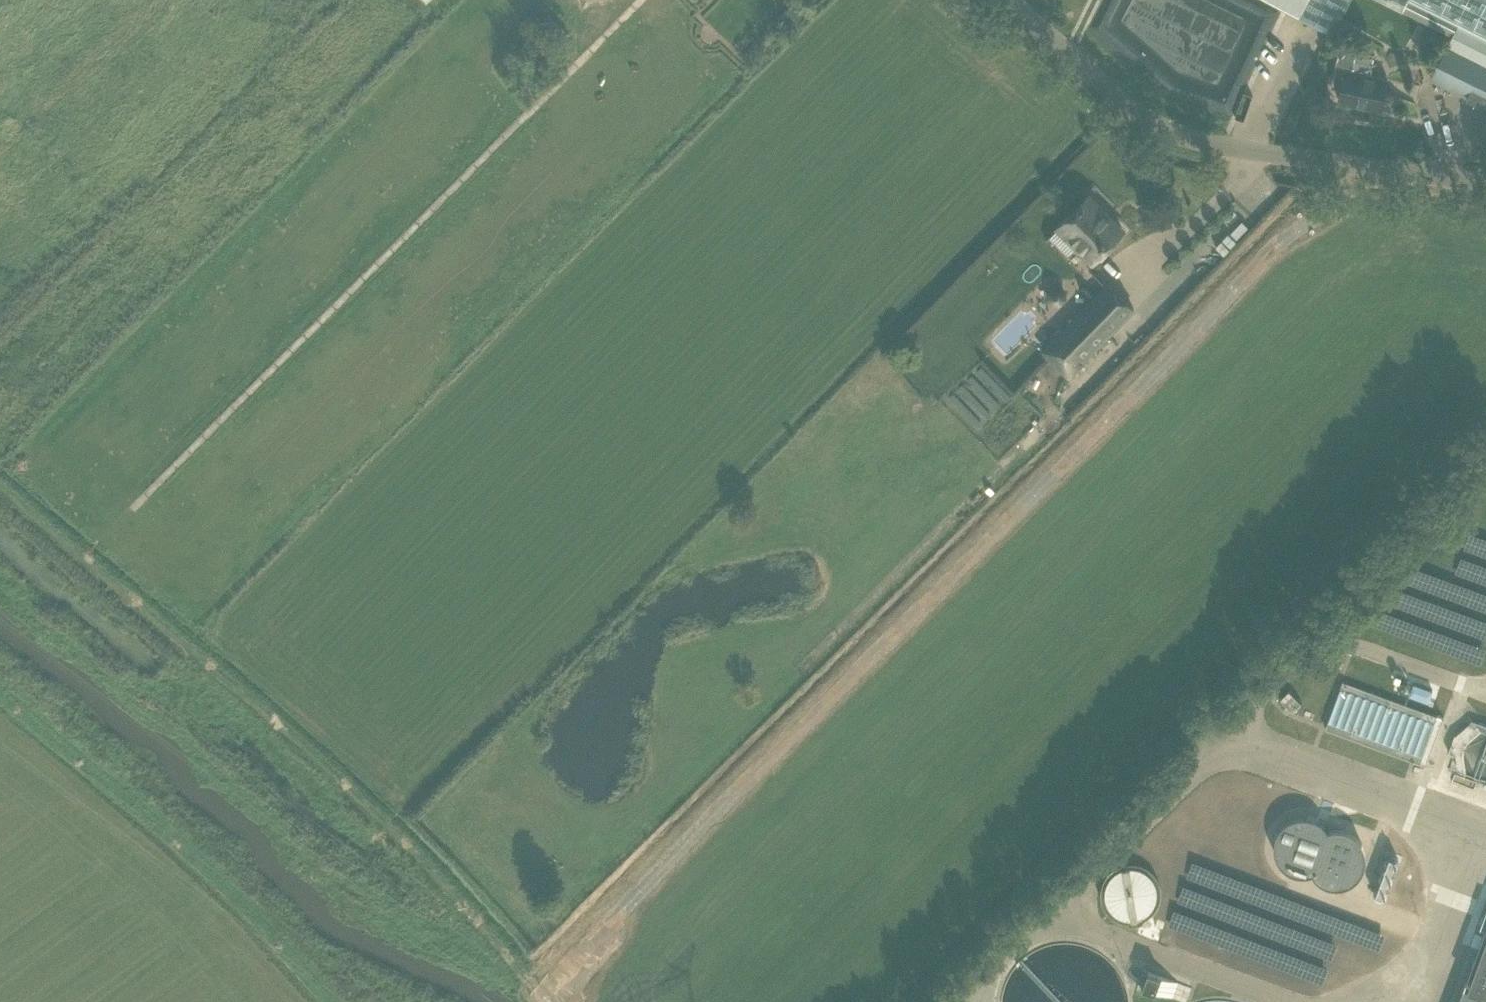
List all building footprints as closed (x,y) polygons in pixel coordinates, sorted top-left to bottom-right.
[(1301,16),(1333,31),(1338,20),(1349,0),(1270,0),(1301,16)] [(1454,34),(1433,79),(1485,105),(1485,0),(1387,0),(1454,34)] [(1387,77),(1369,73),(1374,52),(1339,45),(1335,62),(1331,82),(1342,85),(1339,99),(1340,100),(1341,97),(1367,103),(1366,105),(1381,108),(1387,77)] [(1058,225),(1051,233),(1069,251),(1076,243),(1092,259),(1109,242),(1123,228),(1089,194),(1075,209),(1058,225)] [(1108,283),(1041,351),(1067,376),(1134,308),(1108,283)] [(1049,290),(1049,296),(1053,300),(1058,300),(1062,296),(1062,290),(1058,286),(1053,286),(1049,290)] [(1427,764),(1444,717),(1344,680),(1327,727),(1427,764)] [(1414,682),(1409,694),(1428,701),(1433,689),(1414,682)] [(1289,689),(1280,697),(1293,710),(1301,702),(1289,689)] [(1475,719),(1457,735),(1456,734),(1450,752),(1457,754),(1459,769),(1477,775),(1476,778),(1485,781),(1485,723),(1475,719)] [(1340,887),(1358,882),(1364,872),(1367,860),(1367,851),(1361,841),(1351,831),(1338,831),(1328,833),(1317,823),(1305,817),(1291,819),(1283,825),(1275,835),(1273,848),(1279,863),(1289,872),(1304,875),(1314,872),(1325,883),(1340,887)] [(1399,862),(1399,861),(1399,859),(1397,857),(1395,856),(1393,855),(1391,855),(1388,856),(1387,858),(1386,859),(1386,861),(1386,863),(1388,866),(1390,867),(1392,868),(1395,867),(1397,866),(1398,864),(1399,862)] [(1253,916),(1264,943),(1294,949),(1312,942),(1318,915),(1309,894),(1286,889),(1258,902),(1242,898),(1226,863),(1202,858),(1182,866),(1176,894),(1186,919),(1212,925),(1239,913),(1253,916)] [(1163,893),(1163,892),(1162,886),(1161,881),(1158,875),(1154,871),(1149,867),(1144,864),(1138,862),(1132,861),(1126,862),(1120,864),(1115,866),(1111,870),(1106,875),(1103,881),(1102,886),(1101,892),(1102,899),(1103,904),(1105,908),(1109,913),(1115,918),(1120,921),(1130,923),(1135,923),(1141,922),(1149,918),(1152,916),(1157,910),(1159,906),(1162,899),(1163,893)] [(1393,876),(1393,874),(1391,872),(1389,870),(1387,870),(1385,870),(1382,871),(1381,873),(1380,874),(1380,876),(1380,878),(1382,881),(1384,882),(1386,883),(1389,882),(1391,881),(1392,879),(1393,876)] [(1388,892),(1388,891),(1388,889),(1386,887),(1384,885),(1382,885),(1379,885),(1377,886),(1376,888),(1375,889),(1375,891),(1375,893),(1377,896),(1379,897),(1381,898),(1384,897),(1386,896),(1387,894),(1388,892)] [(1458,1001),(1485,1001),(1485,926),(1458,1001)] [(1341,954),(1362,964),(1370,944),(1349,935),(1341,954)] [(1146,970),(1141,986),(1187,1000),(1192,983),(1146,970)]
